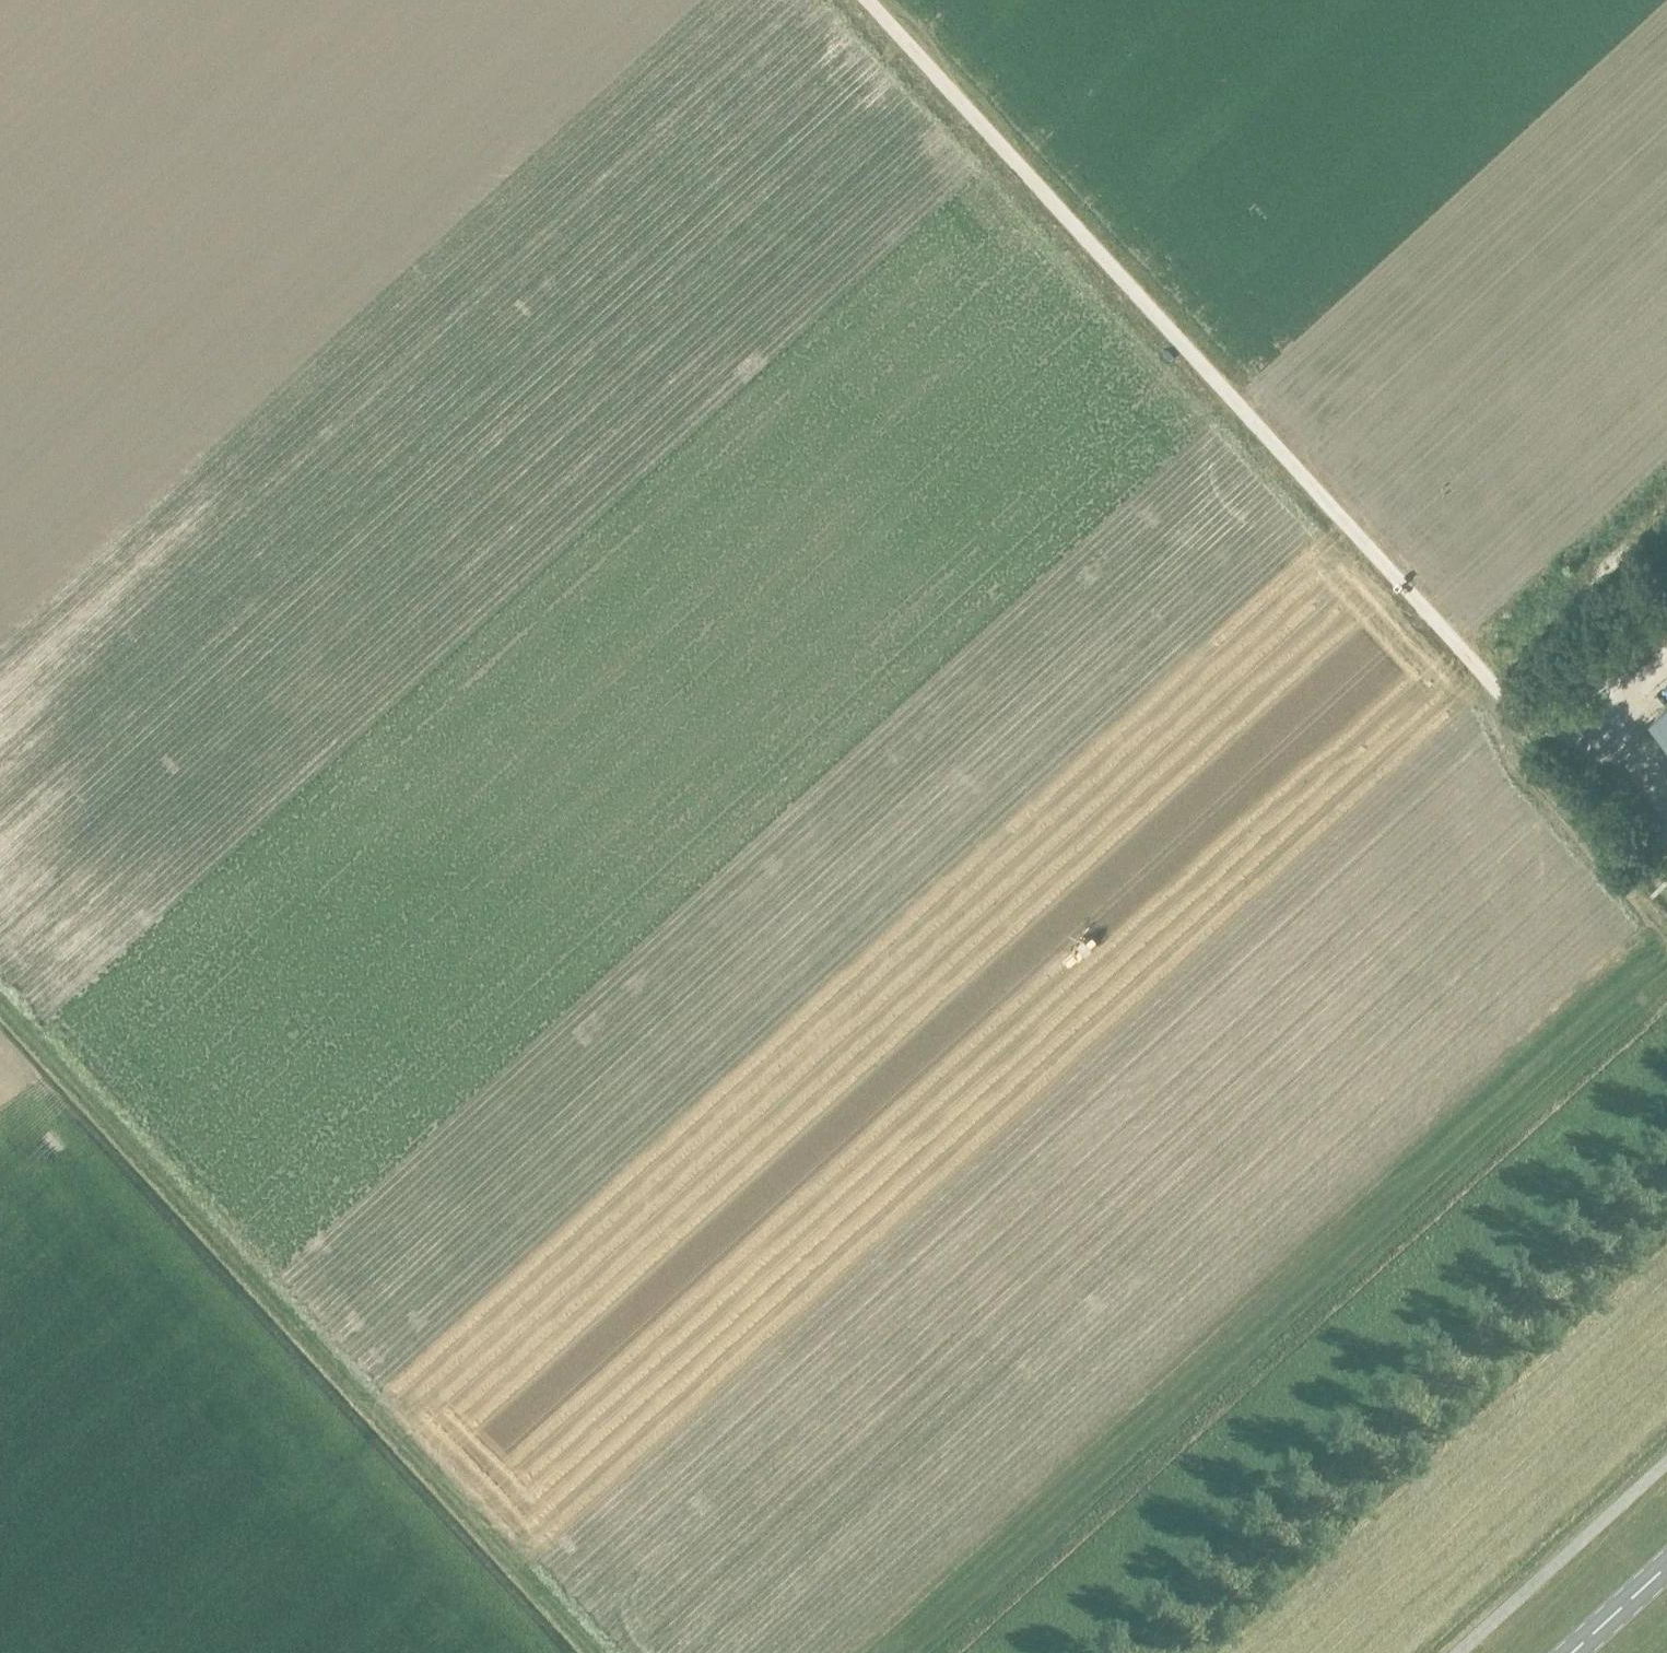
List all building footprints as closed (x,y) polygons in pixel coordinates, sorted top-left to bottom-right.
[(1656,627),(1666,630),(1666,609),(1660,607),(1656,627)] [(1580,682),(1585,691),(1602,683),(1597,673),(1580,682)] [(1666,744),(1666,708),(1649,724),(1666,744)] [(1649,857),(1663,865),(1666,858),(1666,846),(1658,841),(1649,857)]
